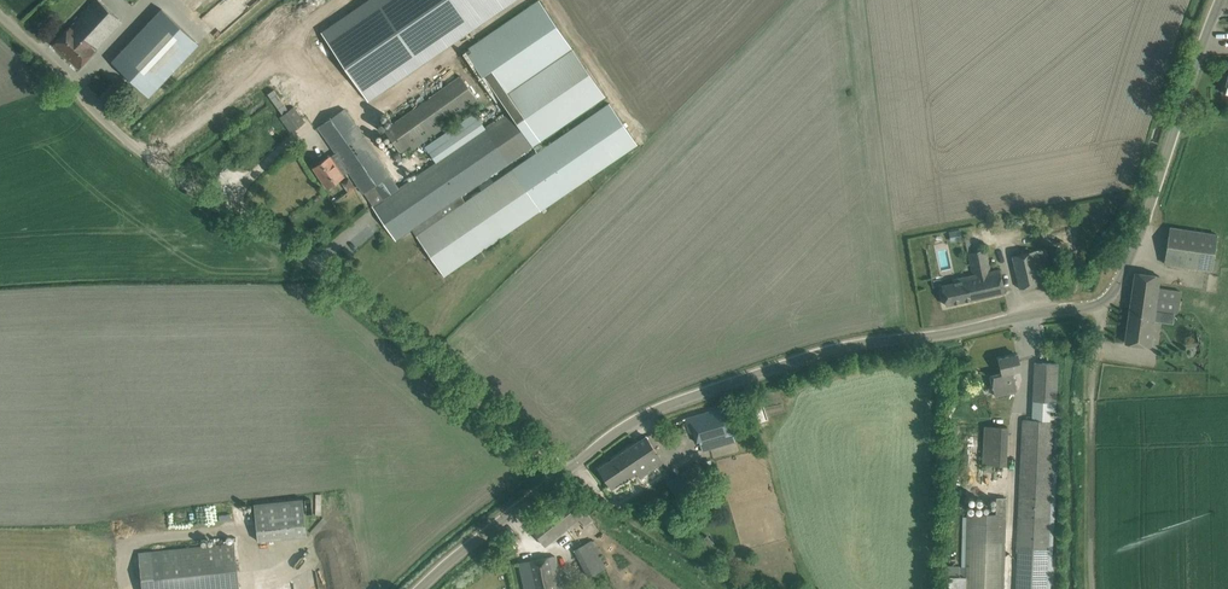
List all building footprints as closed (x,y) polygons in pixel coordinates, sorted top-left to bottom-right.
[(79,67),(121,22),(98,0),(95,0),(85,10),(54,44),(79,67)] [(299,48),(321,81),(342,67),(367,103),(517,0),(368,0),(299,48)] [(573,49),(539,0),(538,0),(462,52),(496,102),(501,98),(573,49)] [(198,47),(161,12),(112,65),(116,69),(148,99),(198,47)] [(513,115),(533,145),(562,127),(606,97),(573,49),(501,98),(511,112),(513,115)] [(413,146),(481,105),(463,77),(385,124),(407,161),(418,155),(413,146)] [(273,92),(267,96),(281,115),(287,111),(273,92)] [(461,195),(412,229),(444,276),(486,248),(487,250),(499,241),(498,240),(637,145),(608,103),(465,201),(461,195)] [(280,117),(292,132),(305,122),(294,107),(280,117)] [(364,193),(375,185),(384,198),(398,189),(343,109),(318,127),(336,153),(349,172),(364,193)] [(384,198),(372,206),(395,240),(412,229),(461,195),(533,145),(513,115),(511,112),(500,119),(486,128),(479,118),(430,152),(436,162),(398,189),(384,198)] [(315,147),(303,155),(312,169),(314,168),(327,187),(344,176),(343,175),(349,172),(336,153),(331,157),(321,143),(315,148),(315,147)] [(1218,234),(1181,229),(1170,227),(1164,263),(1213,270),(1218,234)] [(1054,280),(1051,269),(1046,247),(1012,255),(1020,288),(1054,280)] [(967,276),(972,299),(1005,292),(999,268),(990,271),(986,249),(968,253),(973,274),(967,276)] [(482,251),(475,256),(478,261),(485,256),(482,251)] [(1181,291),(1158,287),(1160,276),(1135,272),(1126,343),(1150,346),(1154,317),(1171,319),(1172,311),(1178,312),(1181,291)] [(952,279),(953,282),(942,285),(946,305),(972,299),(967,276),(952,279)] [(999,358),(1002,373),(991,376),(995,396),(1007,393),(1005,384),(1015,381),(1012,371),(1021,369),(1017,354),(999,358)] [(1058,363),(1035,362),(1033,401),(1035,401),(1054,402),(1056,402),(1058,363)] [(735,431),(728,406),(685,419),(689,432),(694,433),(697,443),(700,442),(703,451),(736,441),(733,432),(735,431)] [(1058,421),(1022,420),(1016,552),(1017,552),(1015,588),(1050,588),(1058,421)] [(984,425),(983,465),(1007,466),(1008,425),(984,425)] [(664,463),(653,446),(646,436),(599,468),(613,489),(637,473),(641,479),(664,463)] [(688,470),(677,478),(687,492),(698,485),(688,470)] [(137,541),(135,541),(138,571),(140,570),(143,588),(239,588),(229,487),(133,497),(137,541)] [(594,521),(579,502),(571,492),(529,525),(545,546),(566,530),(565,529),(579,518),(586,527),(594,521)] [(306,536),(304,498),(254,501),(256,538),(306,536)] [(946,588),(960,588),(1003,588),(1004,552),(1005,522),(1006,499),(996,498),(996,510),(993,510),(993,514),(978,513),(967,513),(967,517),(962,516),(961,566),(947,565),(946,588)] [(702,541),(709,547),(714,542),(707,535),(702,541)] [(574,549),(588,576),(607,567),(600,554),(593,541),(592,539),(574,549)] [(555,555),(519,562),(524,588),(562,588),(555,555)]
